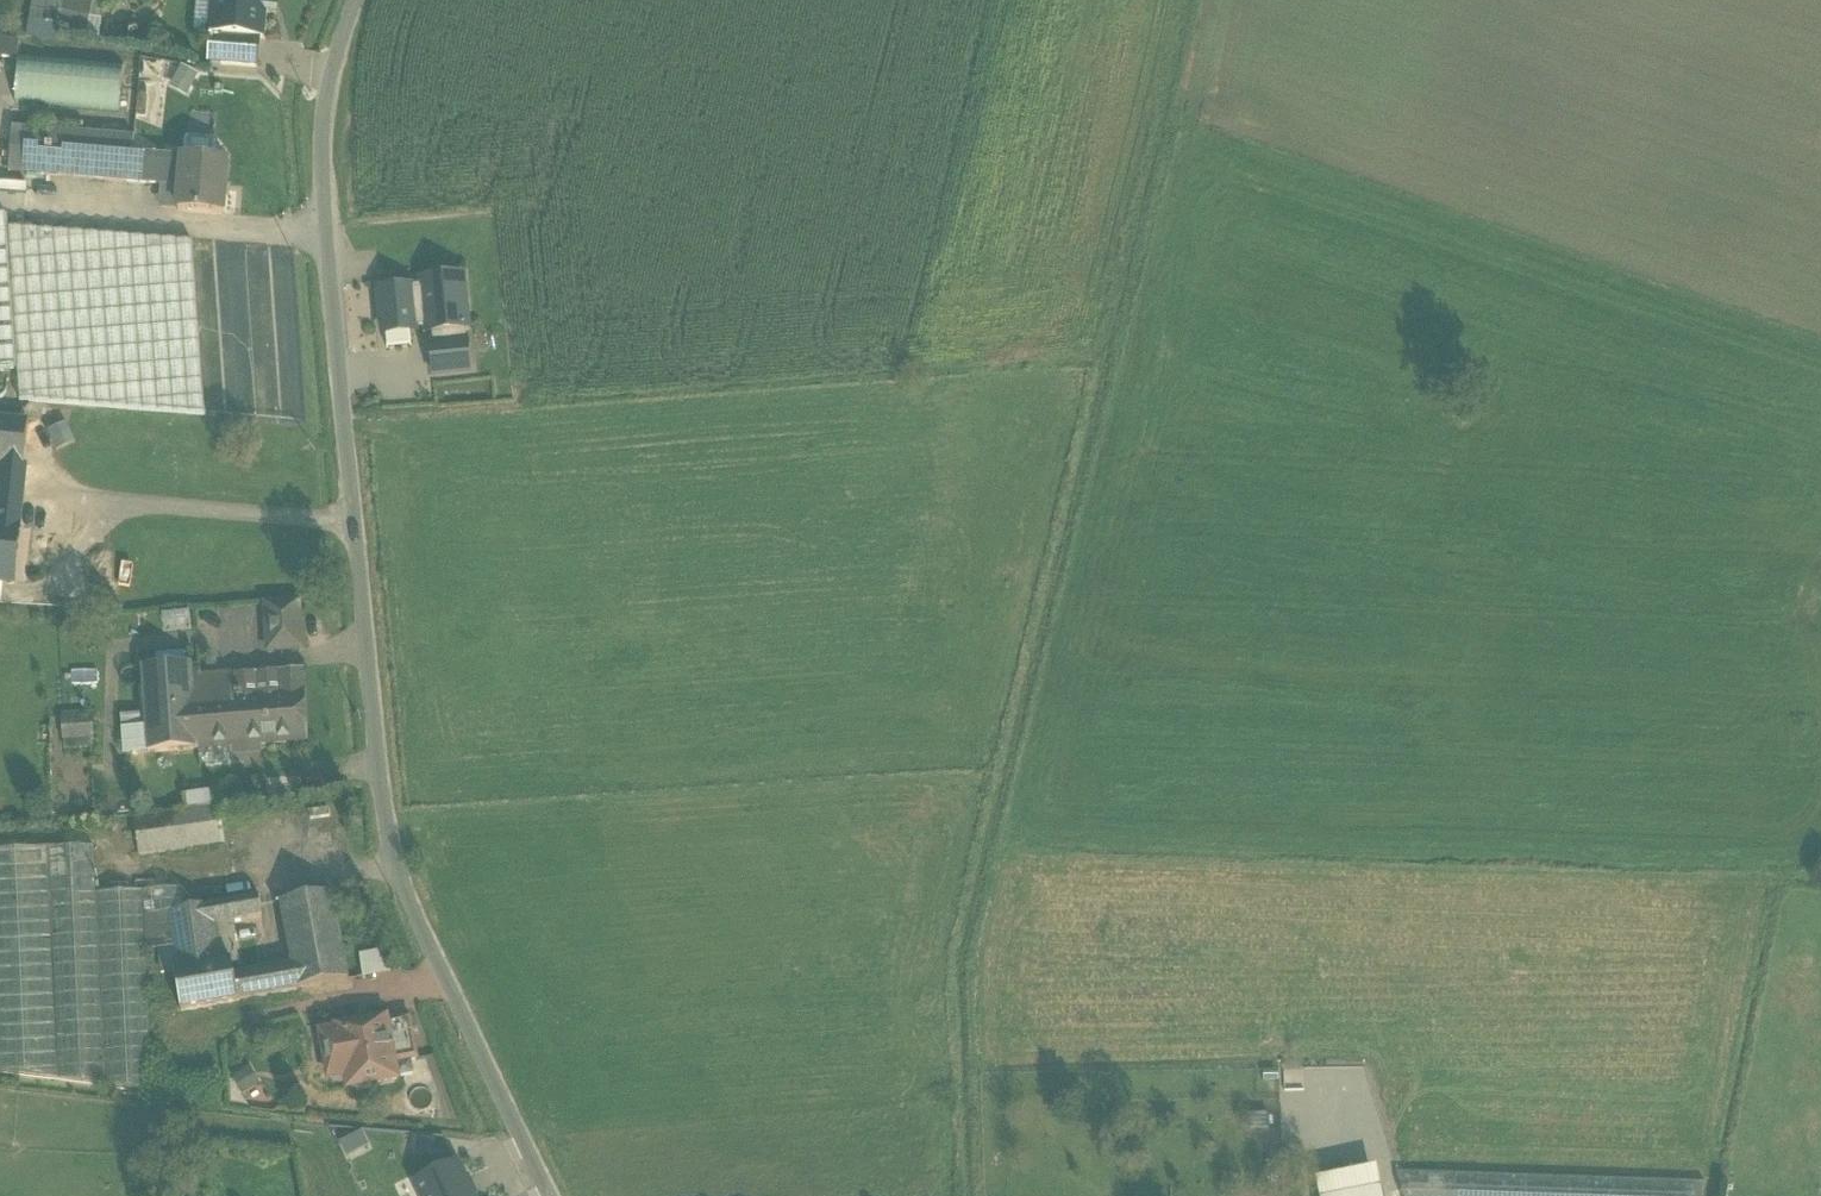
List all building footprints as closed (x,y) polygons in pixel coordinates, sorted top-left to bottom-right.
[(219,35),(262,39),(266,0),(222,0),(219,35)] [(87,7),(65,3),(61,25),(83,29),(87,7)] [(124,65),(19,56),(15,103),(120,112),(124,65)] [(170,87),(190,94),(198,72),(178,65),(170,87)] [(31,129),(13,128),(9,173),(28,175),(31,129)] [(62,132),(31,129),(28,175),(58,178),(62,132)] [(127,138),(62,132),(58,178),(123,183),(127,138)] [(214,139),(189,137),(184,141),(183,158),(217,161),(218,144),(214,139)] [(183,159),(133,155),(135,139),(127,138),(123,183),(180,188),(178,212),(223,216),(227,162),(217,161),(183,158),(183,159)] [(0,218),(0,373),(17,371),(7,229),(8,229),(8,218),(0,218)] [(8,229),(7,229),(17,371),(20,402),(205,417),(193,244),(8,229)] [(463,277),(422,280),(423,290),(427,327),(427,334),(433,333),(465,330),(468,330),(463,277)] [(411,291),(411,288),(379,291),(383,331),(415,328),(411,291)] [(423,290),(411,291),(415,328),(427,327),(423,290)] [(465,330),(433,333),(434,345),(467,342),(465,330)] [(434,345),(431,345),(434,376),(470,373),(467,342),(434,345)] [(3,467),(22,469),(25,425),(0,423),(0,467),(3,467)] [(20,486),(22,469),(3,467),(2,484),(20,486)] [(2,484),(0,505),(0,526),(16,527),(20,486),(2,484)] [(12,581),(16,527),(0,526),(0,580),(12,581)] [(263,603),(265,655),(304,653),(302,602),(263,603)] [(192,700),(190,677),(189,667),(143,670),(147,728),(148,754),(195,751),(192,700)] [(299,672),(279,674),(280,694),(261,696),(265,746),(304,744),(299,672)] [(239,674),(190,677),(192,700),(240,697),(239,676),(239,674)] [(239,676),(240,697),(261,696),(280,694),(279,674),(239,676)] [(240,697),(192,700),(195,751),(265,746),(261,696),(240,697)] [(63,716),(64,741),(94,740),(93,715),(63,716)] [(124,756),(148,754),(147,728),(122,729),(124,756)] [(184,812),(220,807),(218,793),(182,797),(184,812)] [(184,812),(133,819),(139,856),(225,844),(220,807),(184,812)] [(94,847),(49,849),(52,895),(95,893),(95,881),(98,881),(98,875),(95,875),(94,847)] [(0,851),(0,1073),(60,1080),(52,895),(49,849),(0,851)] [(183,890),(143,891),(144,916),(144,917),(174,912),(184,911),(183,890)] [(95,893),(52,895),(60,1080),(152,1092),(145,952),(144,917),(144,916),(143,891),(95,893)] [(332,893),(280,902),(292,965),(262,971),(266,996),(298,991),(297,990),(348,980),(332,893)] [(184,911),(174,912),(144,917),(144,916),(144,917),(145,952),(172,948),(176,974),(232,964),(232,965),(237,964),(231,922),(262,916),(259,897),(184,911)] [(384,950),(361,954),(366,977),(389,973),(384,950)] [(176,974),(175,974),(181,1012),(238,1001),(234,976),(232,965),(232,964),(176,974)] [(262,971),(234,976),(238,1001),(266,996),(262,971)] [(410,1017),(387,1022),(394,1064),(418,1059),(410,1017)] [(363,1026),(321,1034),(326,1060),(338,1058),(343,1062),(348,1088),(354,1087),(356,1089),(368,1087),(370,1084),(397,1079),(394,1064),(387,1022),(386,1019),(362,1024),(363,1026)] [(251,1068),(236,1075),(244,1090),(259,1083),(251,1068)] [(342,1144),(350,1157),(371,1144),(364,1131),(342,1144)] [(458,1164),(414,1185),(419,1195),(474,1195),(458,1164)] [(1394,1173),(1401,1195),(1701,1195),(1704,1184),(1394,1173)]
